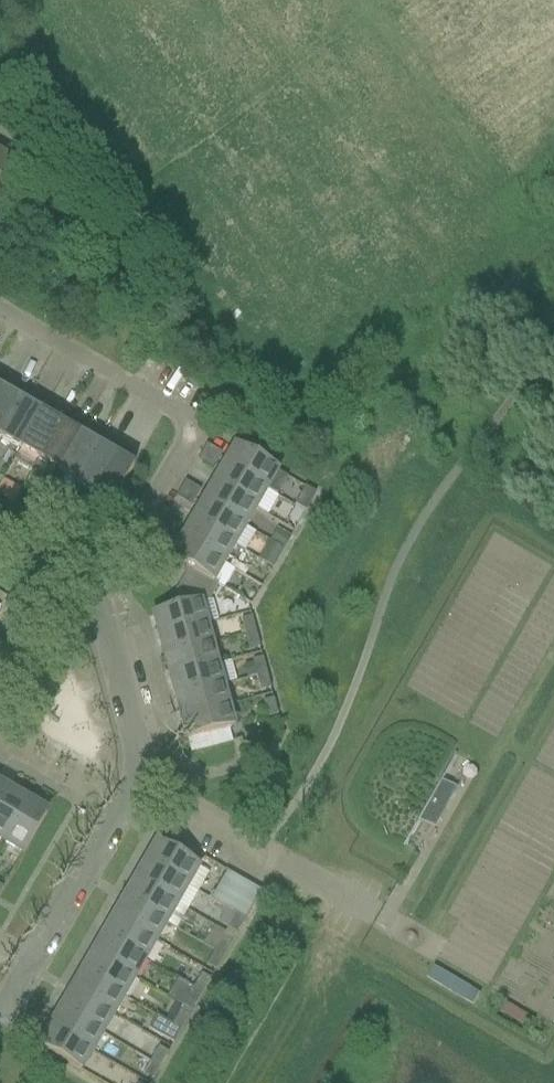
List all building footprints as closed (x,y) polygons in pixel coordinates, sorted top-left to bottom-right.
[(0,160),(0,190),(13,168),(0,160)] [(10,384),(0,379),(0,400),(10,384)] [(21,406),(16,403),(22,391),(10,384),(0,400),(0,443),(21,406)] [(46,405),(33,398),(27,409),(21,406),(0,443),(0,445),(17,455),(46,405)] [(17,455),(12,464),(31,474),(36,466),(58,427),(65,416),(46,405),(17,455)] [(54,476),(83,427),(70,419),(64,431),(58,427),(36,466),(54,476)] [(54,476),(49,486),(67,496),(73,487),(95,449),(89,445),(96,434),(83,427),(54,476)] [(91,497),(120,448),(107,441),(101,452),(95,449),(73,487),(91,497)] [(110,508),(132,470),(126,467),(133,455),(120,448),(91,497),(110,508)] [(221,457),(205,448),(201,456),(216,465),(221,457)] [(235,450),(224,469),(265,493),(276,474),(235,450)] [(216,465),(201,456),(196,465),(211,474),(216,465)] [(265,493),(224,469),(213,488),(254,511),(265,493)] [(12,507),(21,492),(2,481),(0,485),(0,500),(12,507)] [(200,493),(184,485),(179,493),(195,502),(200,493)] [(254,511),(213,488),(202,506),(243,530),(254,511)] [(317,497),(306,491),(295,510),(305,516),(317,497)] [(195,502),(179,493),(175,502),(190,511),(195,502)] [(243,530),(202,506),(192,525),(233,548),(243,530)] [(305,516),(295,510),(287,523),(298,529),(305,516)] [(158,530),(173,539),(179,530),(163,521),(158,530)] [(233,548),(192,525),(181,543),(222,567),(233,548)] [(275,528),(268,541),(282,549),(290,537),(289,536),(275,528)] [(271,568),(282,549),(268,541),(257,559),(271,568)] [(211,585),(222,567),(181,543),(170,562),(187,572),(181,584),(210,600),(217,588),(211,585)] [(207,604),(210,600),(181,584),(163,616),(152,618),(158,639),(203,627),(198,607),(207,604)] [(239,621),(244,637),(254,634),(250,619),(239,621)] [(163,659),(209,647),(203,627),(158,639),(163,659)] [(258,650),(254,634),(244,637),(248,653),(258,650)] [(214,667),(209,647),(163,659),(169,680),(214,667)] [(251,663),(255,678),(265,675),(261,660),(251,663)] [(220,688),(214,667),(169,680),(174,700),(220,688)] [(269,690),(265,675),(255,678),(258,693),(269,690)] [(225,708),(220,688),(174,700),(180,720),(225,708)] [(265,720),(276,717),(272,701),(261,704),(265,720)] [(231,729),(225,708),(180,720),(185,742),(231,729)] [(424,812),(438,821),(456,790),(441,782),(442,781),(410,763),(388,801),(420,819),(424,812)] [(25,804),(7,793),(0,806),(0,843),(2,844),(25,804)] [(44,815),(25,804),(2,844),(21,855),(44,815)] [(195,870),(155,845),(144,864),(185,888),(195,870)] [(185,888),(144,864),(134,882),(175,906),(185,888)] [(254,902),(259,894),(228,876),(223,884),(213,901),(226,909),(225,910),(234,916),(243,921),(251,907),(254,902)] [(175,906),(134,882),(123,901),(164,924),(175,906)] [(164,924),(123,901),(113,919),(154,943),(164,924)] [(234,916),(226,930),(235,935),(243,921),(234,916)] [(154,943),(113,919),(102,938),(143,961),(154,943)] [(143,961),(102,938),(92,956),(133,980),(143,961)] [(221,938),(213,952),(222,958),(230,943),(221,938)] [(214,971),(222,958),(213,952),(205,966),(214,971)] [(133,980),(92,956),(81,975),(122,998),(133,980)] [(122,998),(81,975),(71,993),(112,1016),(122,998)] [(200,975),(193,988),(178,980),(177,981),(201,994),(209,981),(200,975)] [(190,1013),(201,994),(177,981),(168,998),(182,1006),(182,1008),(190,1013)] [(112,1016),(71,993),(60,1011),(101,1035),(112,1016)] [(60,1011),(50,1030),(91,1053),(101,1035),(60,1011)] [(179,1013),(171,1026),(180,1031),(187,1018),(179,1013)] [(170,1048),(180,1031),(171,1026),(155,1017),(146,1034),(170,1048)] [(91,1053),(50,1030),(39,1049),(80,1072),(91,1053)] [(159,1068),(167,1054),(158,1049),(150,1063),(159,1068)] [(150,1063),(142,1077),(151,1082),(159,1068),(150,1063)]
